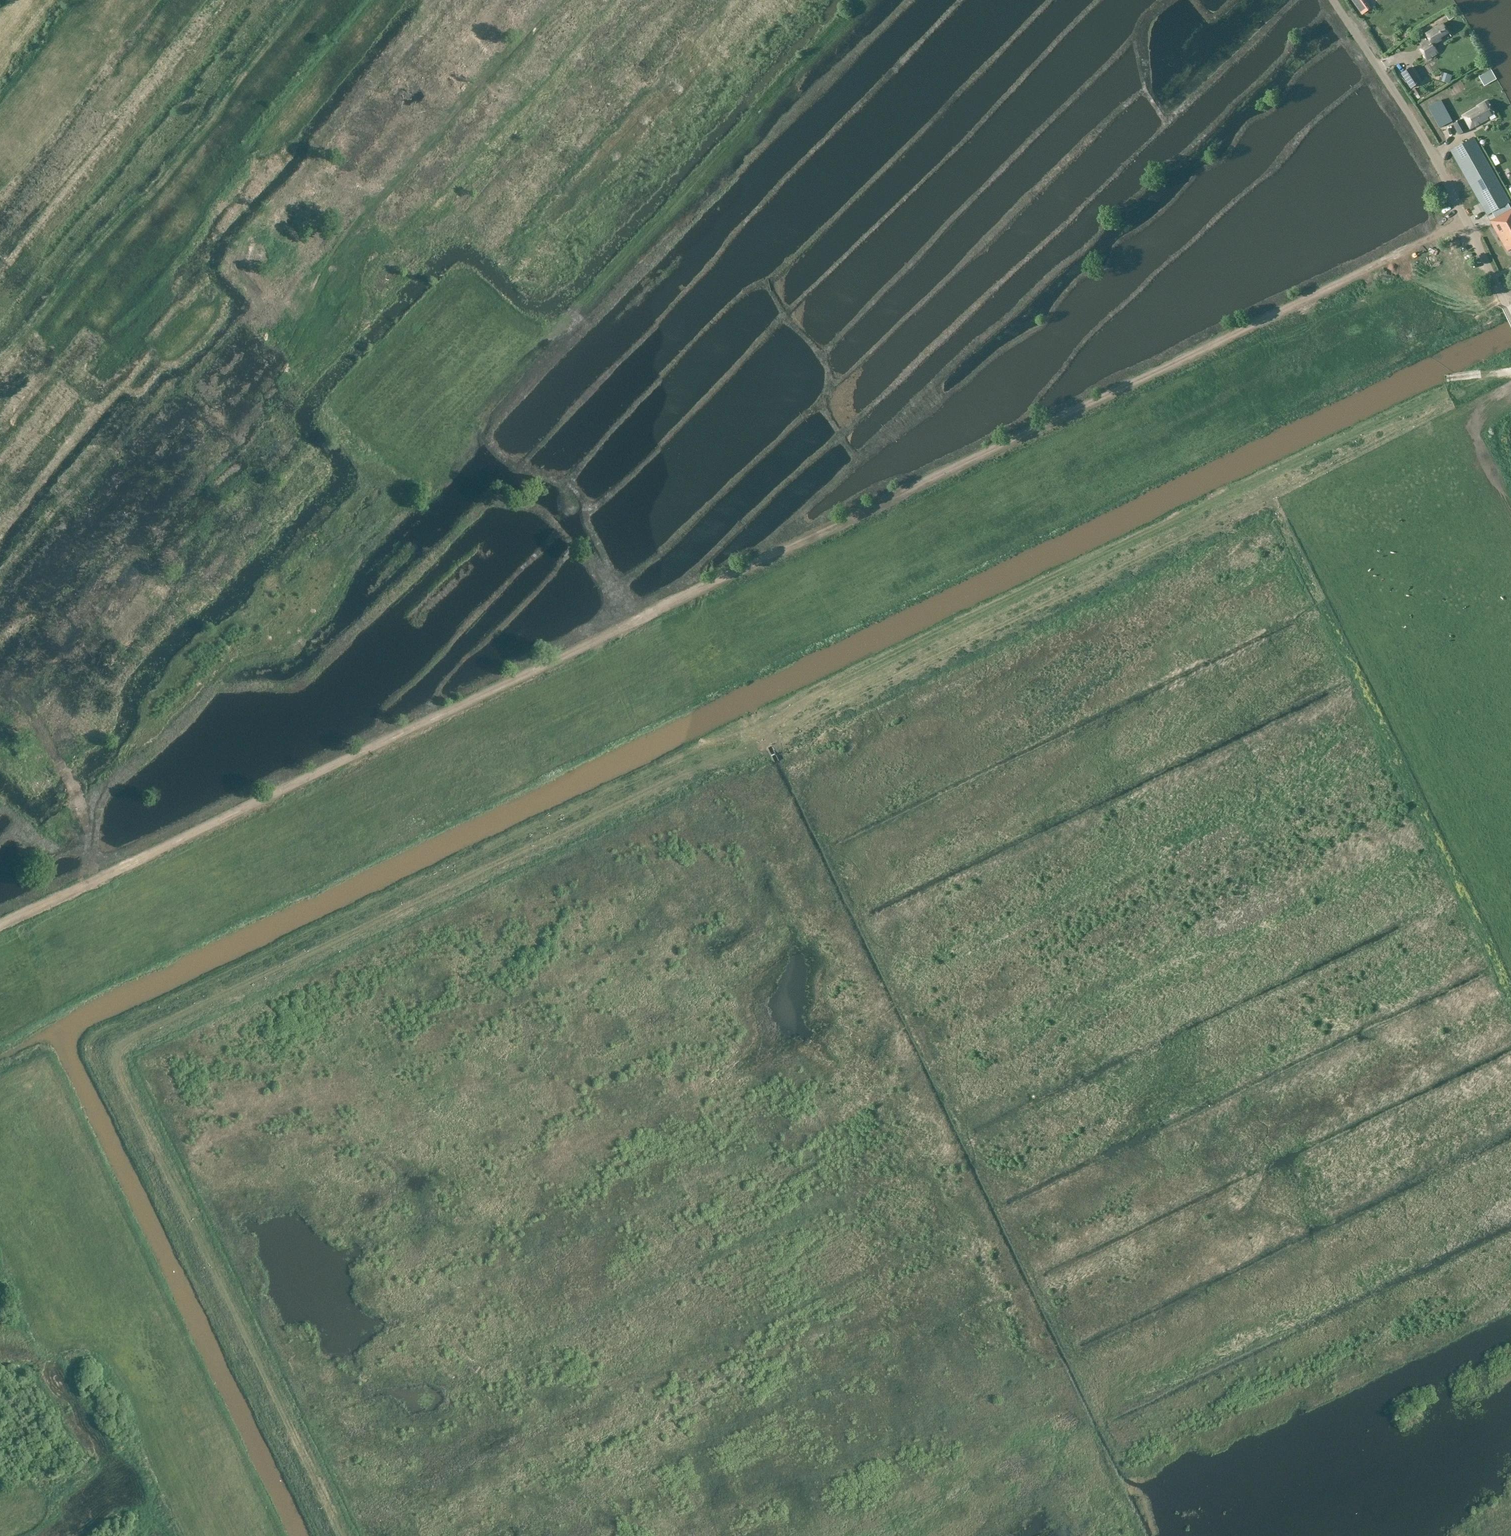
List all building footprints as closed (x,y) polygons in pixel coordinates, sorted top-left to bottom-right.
[(1462,13),(1461,13),(1458,7),(1445,15),(1449,21),(1462,13)] [(1428,43),(1430,45),(1421,50),(1428,61),(1439,54),(1434,46),(1442,41),(1441,39),(1449,33),(1443,24),(1426,35),(1430,41),(1428,43)] [(1477,73),(1481,83),(1494,77),(1490,67),(1477,73)] [(1412,68),(1402,75),(1412,90),(1421,83),(1412,68)] [(1452,122),(1438,96),(1426,102),(1440,129),(1452,122)] [(1464,116),(1465,118),(1453,125),(1459,135),(1488,119),(1487,117),(1495,113),(1488,101),(1479,106),(1480,108),(1464,116)] [(1452,151),(1489,215),(1493,213),(1496,219),(1491,222),(1507,252),(1510,250),(1510,209),(1508,204),(1509,204),(1473,139),(1452,151)]
